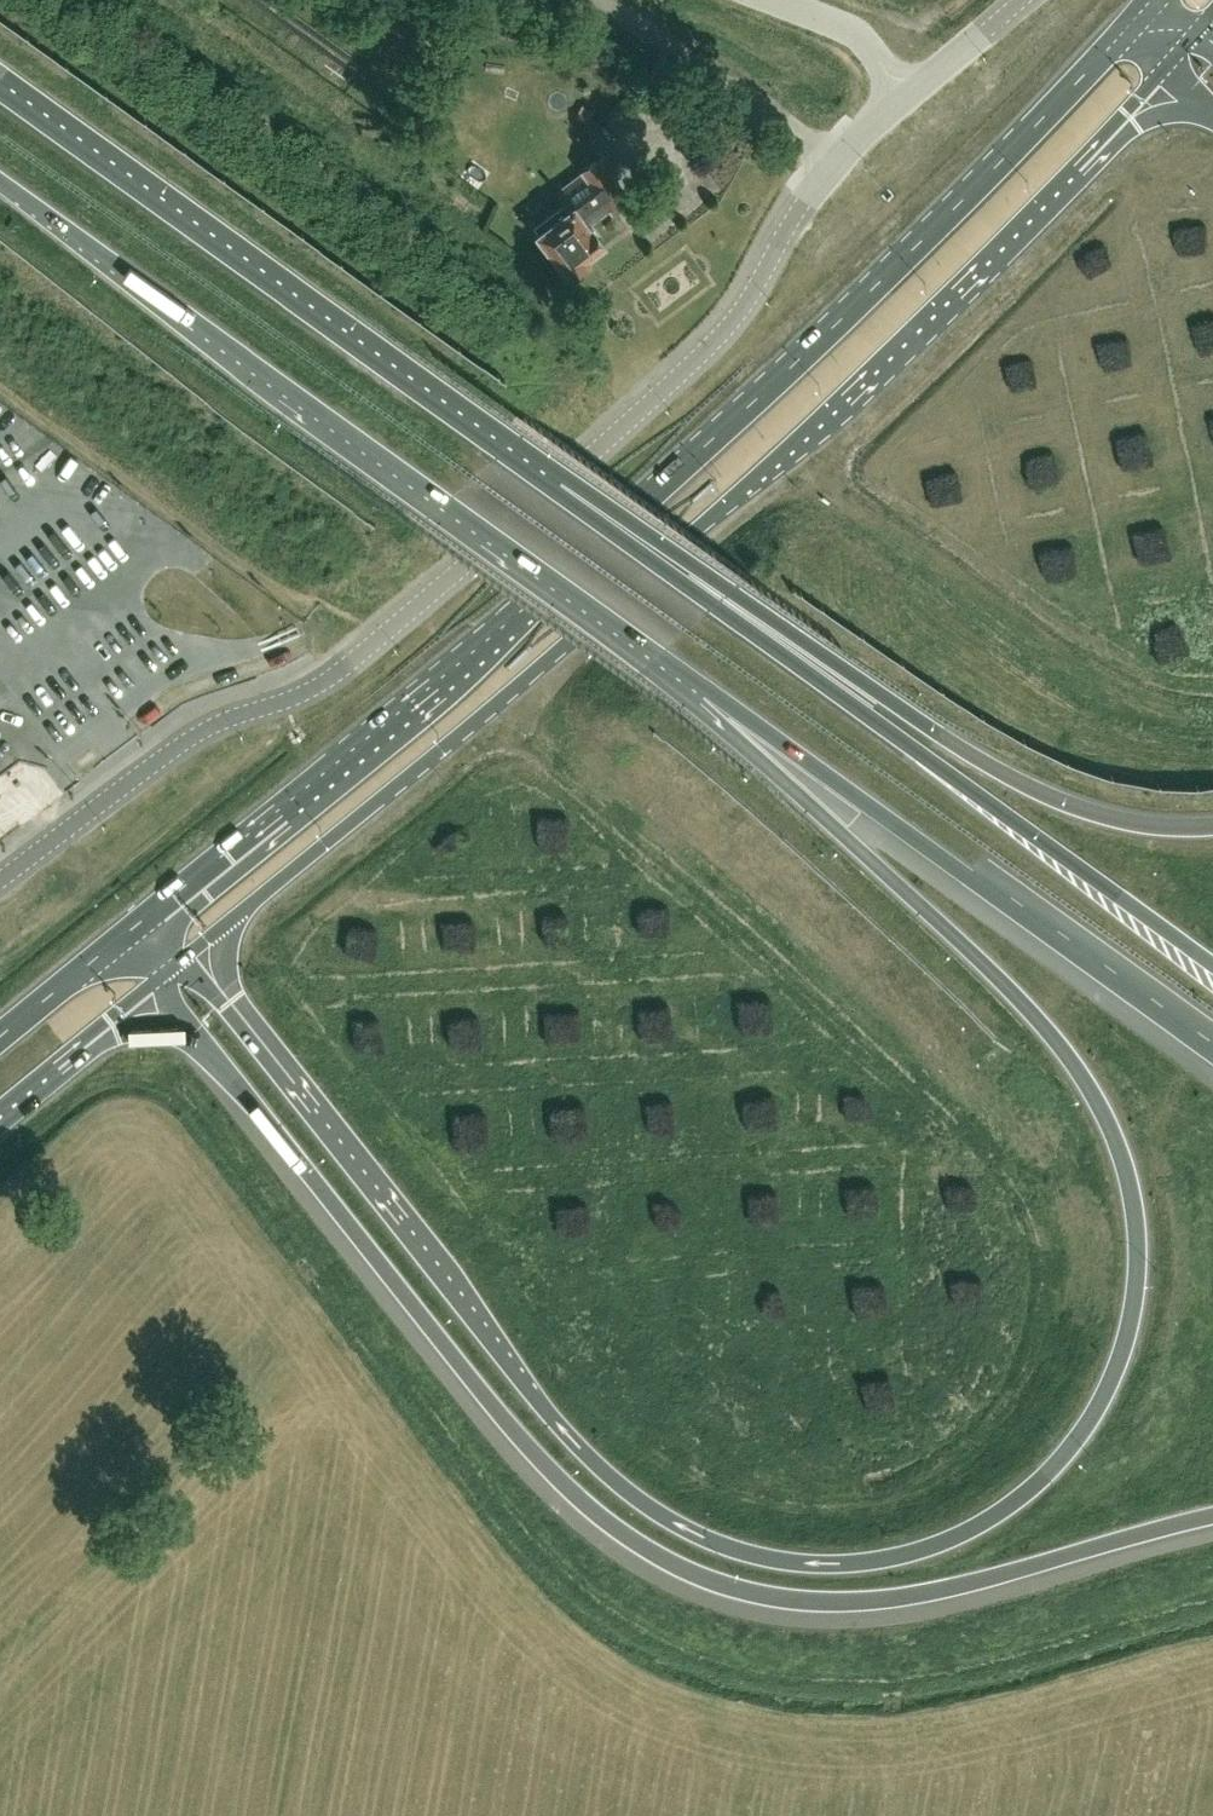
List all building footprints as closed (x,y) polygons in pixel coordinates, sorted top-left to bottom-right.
[(567,272),(570,269),(574,274),(587,264),(583,259),(585,257),(583,254),(601,241),(589,224),(588,225),(584,221),(607,203),(610,207),(625,196),(596,157),(581,169),(582,171),(556,191),(568,207),(536,231),(567,272)] [(6,551),(71,511),(10,410),(0,416),(0,541),(6,551)]
